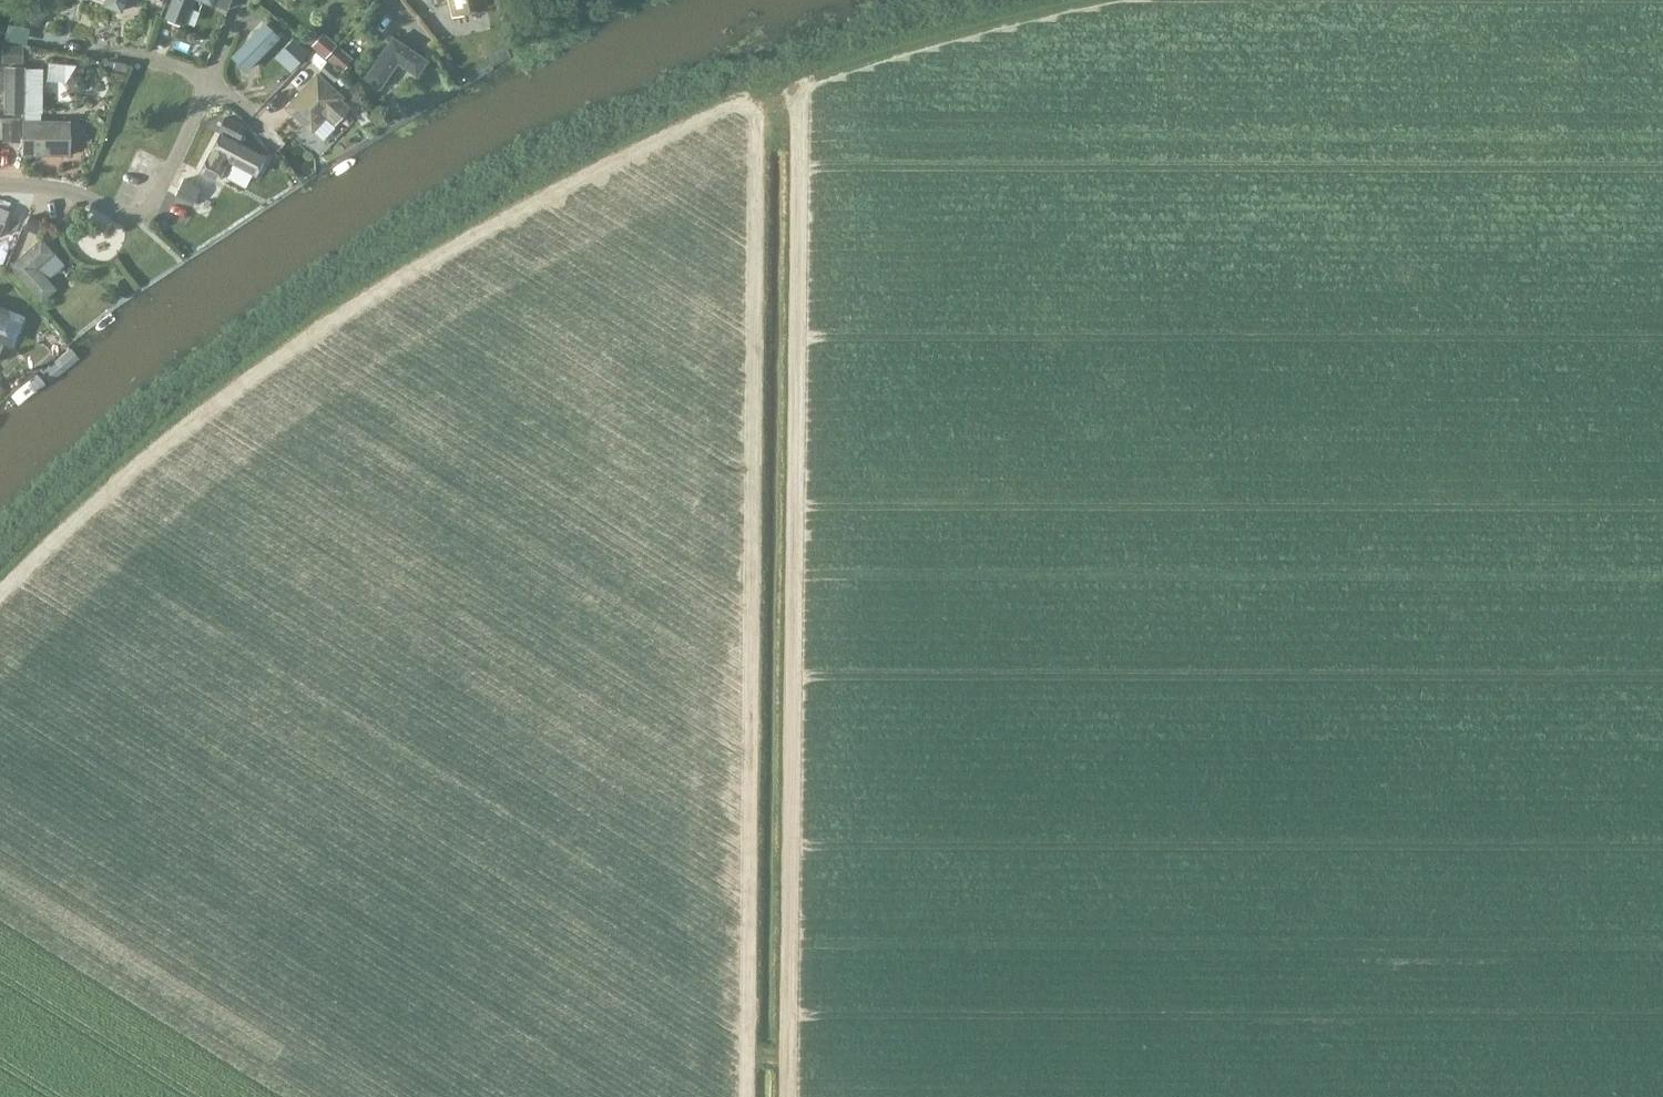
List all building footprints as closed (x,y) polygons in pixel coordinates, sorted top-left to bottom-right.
[(103,4),(120,10),(124,0),(105,0),(103,4)] [(165,16),(183,22),(191,0),(172,0),(165,16)] [(452,14),(485,5),(483,0),(449,0),(452,14)] [(264,24),(233,55),(245,68),(277,36),(264,24)] [(391,36),(364,77),(380,88),(397,63),(415,75),(425,59),(391,36)] [(317,75),(285,107),(308,129),(339,97),(317,75)] [(23,120),(22,154),(67,154),(68,120),(23,120)] [(219,133),(200,171),(216,179),(227,159),(254,173),(263,156),(219,133)] [(10,265),(40,299),(53,287),(35,266),(51,252),(40,239),(10,265)]
